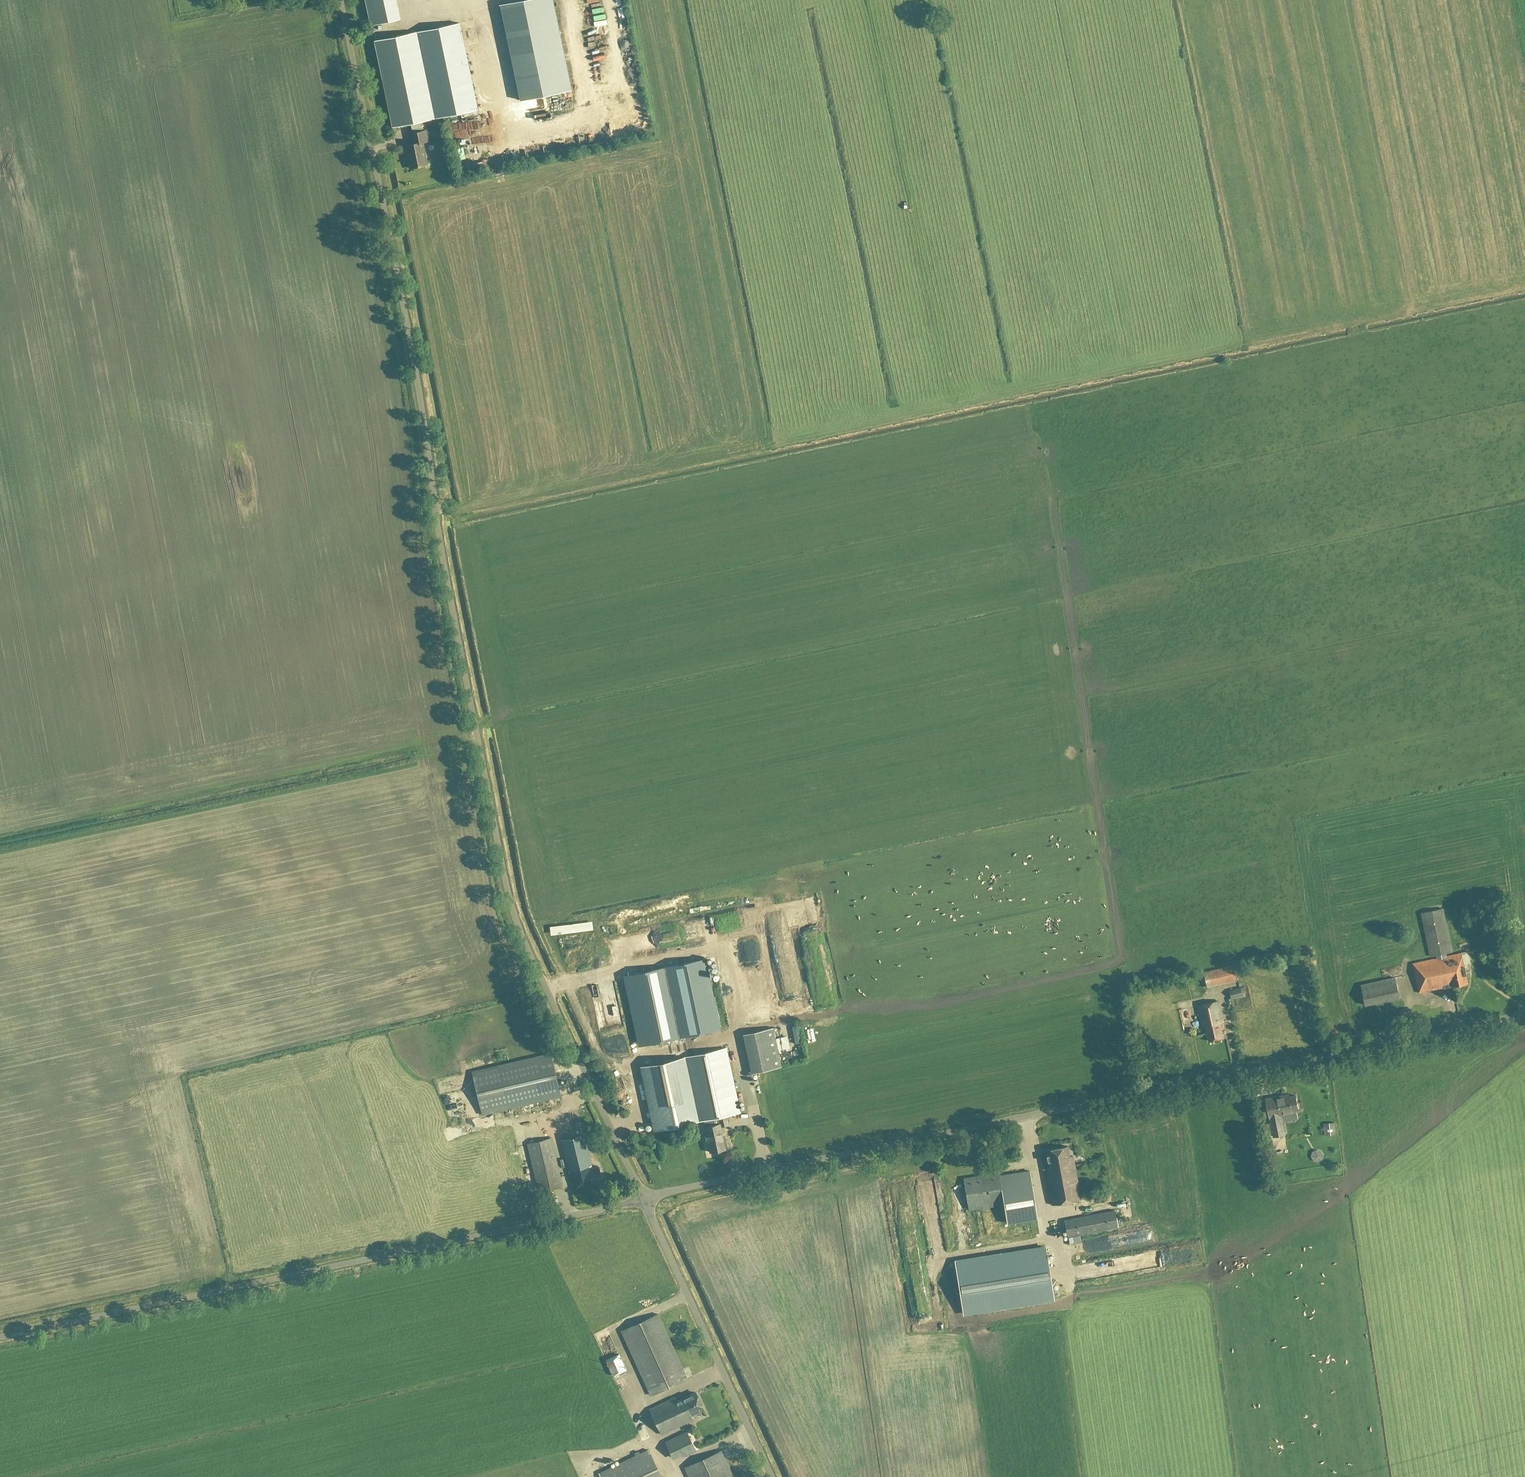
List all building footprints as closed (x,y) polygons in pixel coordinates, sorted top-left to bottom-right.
[(370,26),(400,20),(396,0),(365,0),(370,26)] [(553,0),(521,0),(499,4),(519,101),(571,90),(553,0)] [(459,23),(374,41),(391,127),(477,109),(459,23)] [(592,52),(606,48),(602,37),(588,41),(592,52)] [(606,51),(593,54),(594,60),(607,57),(606,51)] [(552,116),(539,118),(540,127),(553,126),(552,116)] [(425,130),(412,133),(407,134),(409,145),(405,146),(410,168),(427,165),(422,142),(427,141),(425,130)] [(460,143),(462,150),(474,145),(471,139),(460,143)] [(462,152),(467,161),(478,154),(473,145),(462,152)] [(1461,953),(1447,956),(1447,954),(1453,952),(1443,908),(1420,913),(1430,957),(1436,956),(1437,959),(1413,964),(1419,993),(1451,986),(1451,987),(1468,983),(1461,953)] [(1234,965),(1204,972),(1207,987),(1237,980),(1234,965)] [(1399,998),(1395,978),(1360,986),(1364,1005),(1399,998)] [(677,999),(719,991),(717,982),(675,990),(677,999)] [(1232,1000),(1246,996),(1244,987),(1229,990),(1232,1000)] [(1209,1041),(1223,1037),(1221,1029),(1224,1028),(1218,1002),(1189,1009),(1194,1028),(1205,1026),(1209,1041)] [(809,1014),(816,1013),(815,1006),(808,1007),(809,1014)] [(691,1016),(693,1029),(705,1027),(703,1014),(691,1016)] [(772,1028),(743,1034),(751,1074),(781,1067),(772,1028)] [(641,1067),(655,1130),(703,1120),(710,1153),(725,1149),(720,1126),(728,1125),(726,1115),(740,1112),(726,1048),(641,1067)] [(482,1115),(508,1109),(561,1096),(550,1053),(472,1072),(482,1115)] [(626,1084),(618,1087),(623,1099),(630,1097),(626,1084)] [(1265,1099),(1273,1137),(1285,1134),(1281,1114),(1298,1110),(1295,1095),(1284,1098),(1283,1095),(1265,1099)] [(1323,1124),(1325,1136),(1336,1134),(1334,1122),(1323,1124)] [(591,1168),(583,1135),(561,1140),(573,1191),(584,1189),(585,1192),(603,1187),(602,1184),(598,1166),(591,1168)] [(474,1138),(464,1142),(467,1149),(477,1145),(474,1138)] [(562,1187),(550,1138),(527,1144),(539,1192),(562,1187)] [(1048,1168),(1046,1168),(1045,1169),(1051,1205),(1081,1200),(1073,1157),(1070,1157),(1068,1146),(1044,1150),(1048,1168)] [(1007,1223),(1037,1219),(1029,1171),(1000,1176),(999,1173),(964,1179),(969,1210),(1004,1204),(1007,1223)] [(1114,1211),(1064,1221),(1067,1237),(1117,1227),(1114,1211)] [(963,1314),(1053,1300),(1045,1248),(955,1262),(963,1314)] [(1133,1255),(1107,1258),(1107,1264),(1108,1274),(1135,1271),(1133,1255)] [(687,1379),(658,1314),(621,1331),(650,1395),(687,1379)] [(616,1377),(629,1371),(619,1351),(607,1357),(616,1377)] [(675,1397),(649,1410),(662,1435),(693,1420),(691,1415),(704,1409),(696,1393),(677,1401),(675,1397)] [(644,1441),(651,1440),(649,1428),(642,1430),(644,1441)] [(665,1442),(673,1458),(684,1453),(685,1456),(696,1451),(687,1432),(665,1442)] [(601,1476),(661,1476),(648,1450),(599,1474),(601,1476)] [(721,1451),(685,1468),(689,1476),(733,1476),(721,1451)]
